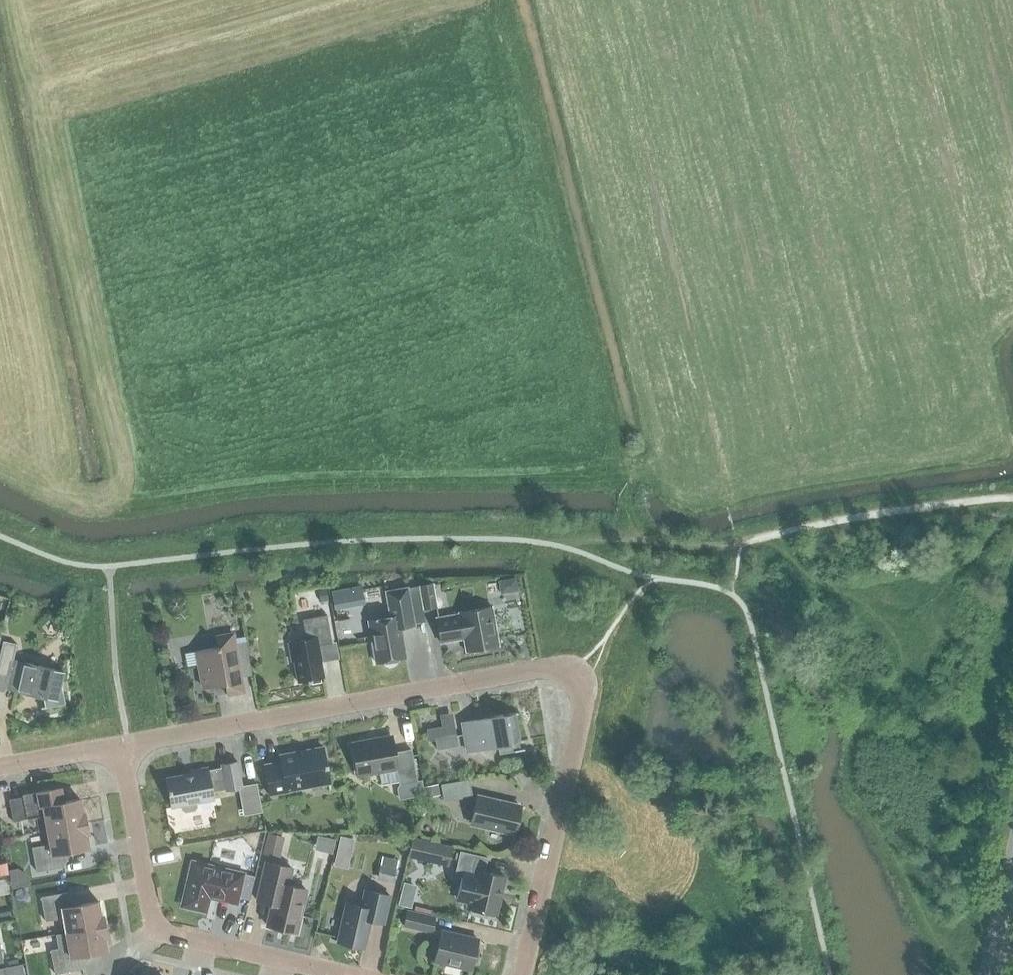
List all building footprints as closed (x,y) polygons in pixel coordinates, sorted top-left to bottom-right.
[(436,607),(432,583),(419,585),(423,609),(436,607)] [(360,586),(331,591),(334,609),(363,604),(360,586)] [(396,659),(405,658),(399,628),(414,625),(407,588),(385,592),(390,617),(368,621),(375,663),(384,661),(386,664),(389,666),(393,665),(395,663),(396,659)] [(319,603),(328,602),(326,589),(316,590),(319,603)] [(463,639),(465,651),(498,645),(491,607),(458,612),(459,614),(436,618),(440,643),(463,639)] [(331,642),(326,615),(311,618),(313,625),(303,627),(305,640),(287,643),(291,661),(293,661),(297,682),(307,680),(307,681),(311,681),(310,680),(323,677),(317,645),(331,642)] [(217,647),(184,653),(186,667),(198,665),(203,688),(224,684),(226,695),(243,692),(240,677),(234,643),(233,638),(232,633),(215,636),(217,647)] [(62,671),(13,660),(16,644),(2,641),(0,651),(0,670),(8,672),(4,688),(42,697),(44,707),(40,708),(41,709),(65,704),(60,681),(62,671)] [(513,714),(517,713),(517,712),(461,722),(467,751),(496,746),(498,754),(523,750),(522,740),(518,740),(513,714)] [(441,726),(426,729),(428,741),(444,738),(441,726)] [(368,743),(351,746),(356,773),(368,771),(368,775),(386,772),(385,768),(397,766),(400,784),(397,788),(399,798),(419,795),(421,786),(420,780),(416,781),(410,749),(394,752),(392,738),(379,741),(378,737),(367,739),(368,743)] [(306,749),(293,751),(294,753),(279,755),(280,762),(264,765),(269,795),(287,791),(287,790),(329,783),(326,767),(327,767),(326,763),(325,763),(322,747),(306,750),(306,749)] [(171,807),(180,806),(181,810),(185,812),(194,811),(197,807),(196,803),(213,800),(211,792),(225,789),(225,790),(241,787),(237,762),(220,765),(221,768),(207,770),(207,767),(191,770),(191,773),(165,778),(171,807)] [(472,796),(469,779),(440,784),(443,801),(472,796)] [(421,787),(423,798),(438,795),(436,784),(421,787)] [(44,816),(46,830),(86,823),(84,812),(82,812),(79,799),(64,802),(61,788),(22,795),(22,797),(9,799),(13,821),(44,816)] [(262,812),(258,792),(240,795),(243,816),(262,812)] [(476,797),(470,823),(514,833),(520,807),(476,797)] [(86,823),(46,830),(49,844),(31,848),(36,872),(63,867),(61,852),(88,847),(86,834),(88,834),(86,823)] [(267,832),(262,853),(280,857),(285,836),(267,832)] [(351,852),(354,839),(340,835),(337,849),(351,852)] [(406,856),(448,866),(452,845),(411,836),(406,856)] [(455,902),(469,905),(468,908),(495,914),(504,876),(484,872),(487,858),(460,852),(454,875),(461,876),(455,902)] [(271,904),(266,926),(295,932),(305,890),(287,885),(291,868),(265,862),(256,901),(271,904)] [(236,903),(243,874),(202,864),(189,872),(185,891),(187,892),(184,907),(199,910),(206,905),(208,897),(236,903)] [(393,884),(396,868),(380,865),(376,880),(393,884)] [(360,907),(346,904),(337,942),(363,948),(369,920),(383,923),(389,896),(364,890),(360,907)] [(62,918),(65,933),(104,925),(102,914),(100,915),(98,901),(70,906),(68,892),(40,897),(45,921),(62,918)] [(400,896),(398,905),(408,907),(411,908),(413,899),(400,896)] [(402,926),(431,933),(435,916),(406,909),(402,926)] [(104,925),(65,933),(67,947),(50,950),(54,974),(82,969),(79,955),(107,950),(104,936),(106,936),(104,925)] [(441,931),(434,961),(436,961),(470,969),(472,961),(476,962),(479,949),(475,948),(477,940),(441,931)] [(0,968),(0,974),(23,974),(21,964),(0,968)]
